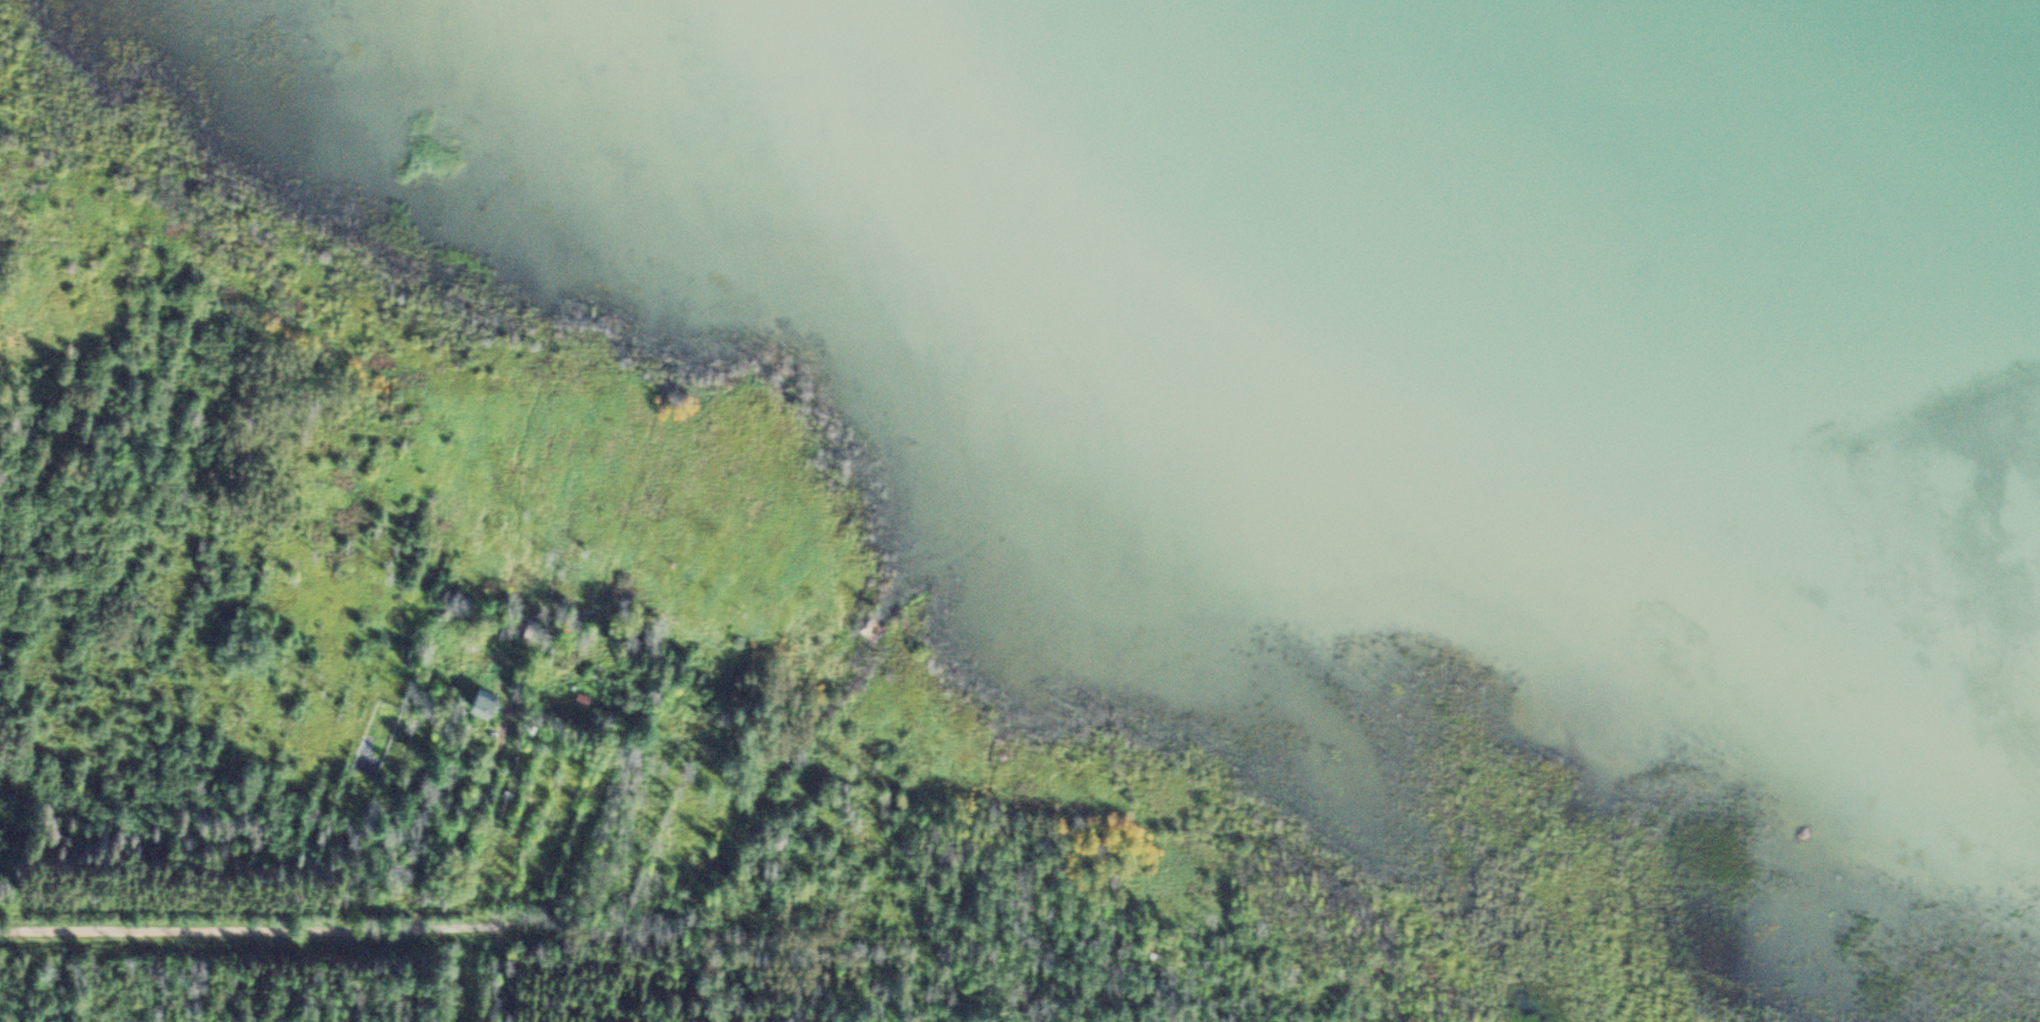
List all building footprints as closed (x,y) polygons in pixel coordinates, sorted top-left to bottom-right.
[(501,694),(480,687),(475,706),(496,712),(501,694)]
